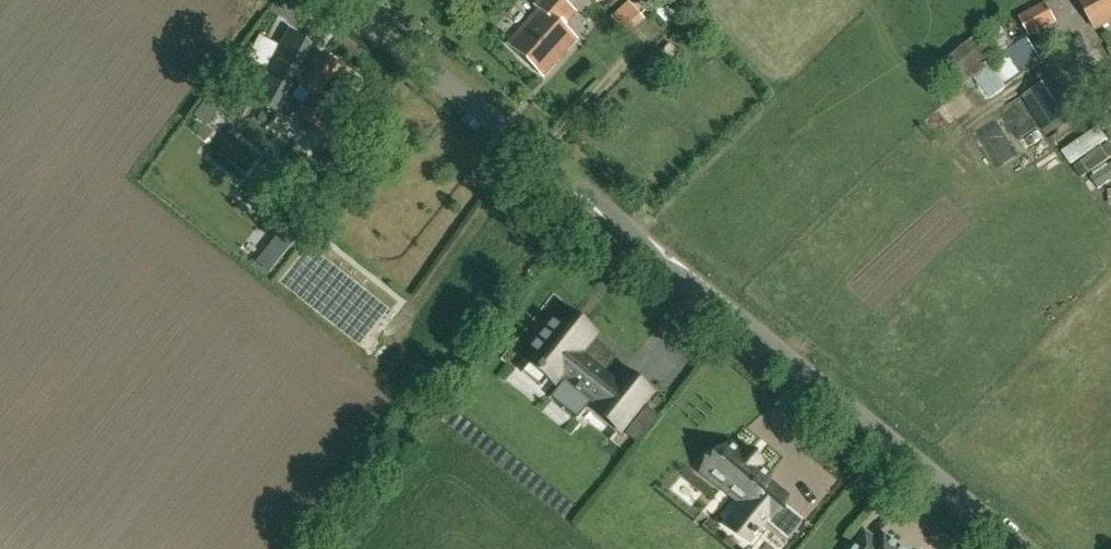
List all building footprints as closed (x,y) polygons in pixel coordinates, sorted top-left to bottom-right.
[(560,27),(573,13),(559,0),(542,0),(536,7),(541,11),(509,46),(542,76),(575,40),(560,27)] [(1110,22),(1110,0),(1079,0),(1096,30),(1110,22)] [(644,18),(628,1),(611,16),(626,34),(644,18)] [(1030,38),(1057,23),(1046,3),(1019,18),(1030,38)] [(312,47),(289,29),(249,102),(275,116),(295,78),(301,83),(298,86),(311,97),(304,106),(312,113),(311,115),(315,118),(316,116),(327,124),(343,103),(336,95),(350,77),(322,56),(316,63),(307,56),(312,47)] [(1011,83),(1044,62),(1029,38),(995,59),(1001,67),(1002,69),(1011,83)] [(984,73),(963,48),(943,64),(964,90),(984,73)] [(1011,83),(1001,67),(994,71),(1006,85),(1011,83)] [(1075,112),(1053,77),(1023,97),(1045,131),(1075,112)] [(205,127),(216,111),(204,102),(193,118),(205,127)] [(1043,133),(1022,141),(1026,152),(1047,145),(1043,133)] [(313,221),(319,213),(307,203),(301,211),(300,212),(312,221),(313,221)] [(623,372),(614,383),(577,354),(593,335),(562,310),(524,358),(554,383),(560,375),(577,388),(575,390),(579,393),(580,391),(596,404),(592,409),(620,431),(620,430),(649,394),(623,372)] [(639,444),(659,420),(647,410),(628,435),(639,444)] [(765,481),(769,476),(757,467),(760,464),(755,460),(754,461),(748,456),(749,455),(744,451),(741,454),(730,445),(722,455),(717,452),(701,472),(733,498),(736,494),(746,502),(737,514),(757,530),(768,517),(770,518),(786,498),(765,481)] [(883,535),(872,548),(901,548),(883,535)]
